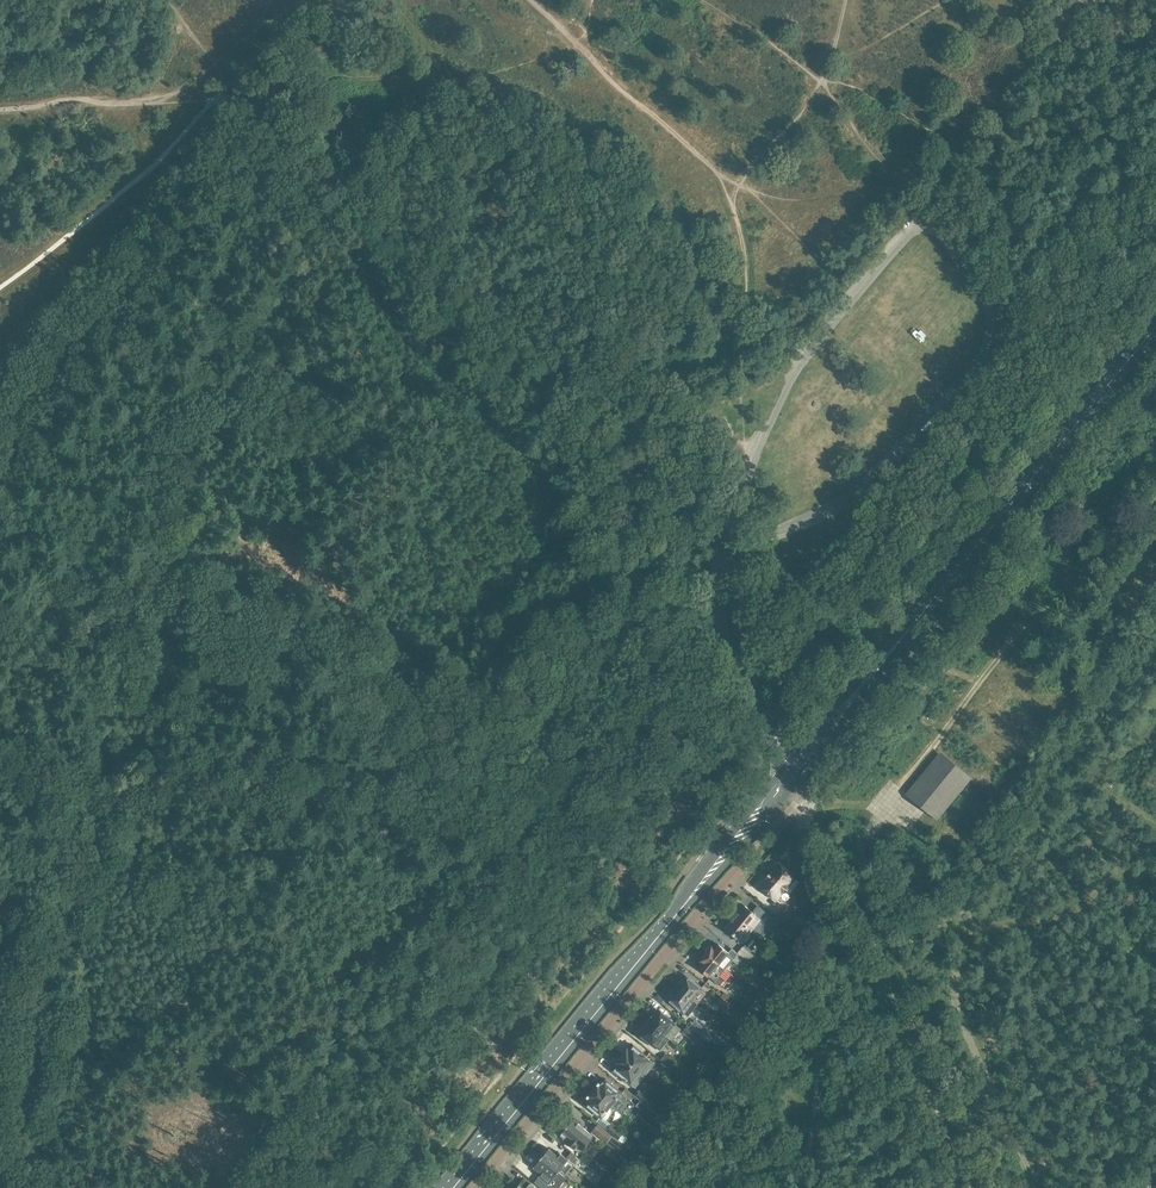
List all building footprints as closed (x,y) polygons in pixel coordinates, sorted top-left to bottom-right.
[(969,778),(940,755),(908,794),(936,817),(969,778)] [(805,869),(799,856),(792,859),(797,872),(805,869)] [(795,878),(790,873),(778,864),(777,865),(775,865),(773,868),(773,870),(769,875),(786,889),(795,878)] [(786,889),(769,875),(765,880),(763,880),(760,883),(760,885),(759,887),(776,901),(786,889)] [(790,897),(796,902),(800,897),(794,892),(790,897)] [(800,897),(796,902),(803,907),(807,902),(800,897)] [(770,927),(768,925),(744,905),(742,907),(741,907),(738,910),(738,912),(735,917),(755,933),(758,936),(762,932),(764,934),(770,927)] [(783,912),(778,917),(789,925),(793,920),(783,912)] [(755,933),(735,917),(730,922),(728,922),(726,925),(726,927),(725,928),(742,942),(745,945),(755,933)] [(712,945),(705,953),(725,969),(733,959),(728,955),(729,953),(718,945),(715,948),(712,945)] [(808,951),(807,950),(800,945),(788,959),(796,965),(808,951)] [(738,954),(754,967),(757,970),(760,961),(743,948),(738,954)] [(715,982),(725,969),(705,953),(695,965),(715,982)] [(774,971),(768,978),(778,986),(784,978),(774,971)] [(759,982),(772,993),(777,986),(764,976),(759,982)] [(698,1005),(701,1001),(707,994),(702,990),(703,990),(686,977),(685,978),(683,978),(681,981),(681,983),(677,988),(698,1005)] [(688,1016),(698,1005),(677,988),(672,993),(671,993),(668,996),(669,998),(667,1000),(684,1013),(685,1013),(688,1016)] [(734,1006),(722,996),(716,1003),(728,1012),(734,1006)] [(751,1019),(756,1013),(738,998),(733,1005),(751,1019)] [(704,1014),(708,1009),(703,1005),(699,1010),(704,1014)] [(728,1012),(728,1013),(733,1018),(739,1011),(734,1006),(728,1012)] [(716,1016),(708,1009),(704,1014),(712,1021),(716,1016)] [(653,1016),(648,1022),(669,1039),(670,1039),(672,1041),(681,1029),(675,1024),(658,1010),(657,1012),(655,1012),(653,1015),(653,1016)] [(743,1028),(750,1020),(739,1011),(733,1018),(732,1019),(743,1028)] [(640,1033),(639,1033),(656,1048),(657,1047),(660,1050),(669,1039),(648,1022),(644,1027),(642,1027),(640,1031),(640,1033)] [(702,1036),(688,1025),(682,1032),(696,1043),(702,1036)] [(623,1056),(621,1056),(645,1075),(654,1064),(646,1058),(647,1057),(632,1045),(627,1051),(625,1051),(623,1054),(623,1056)] [(665,1055),(660,1060),(671,1069),(676,1063),(665,1055)] [(645,1075),(621,1056),(621,1058),(619,1058),(617,1061),(617,1063),(612,1069),(627,1081),(635,1087),(645,1075)] [(593,1090),(612,1105),(620,1112),(625,1106),(622,1103),(626,1098),(604,1079),(600,1084),(598,1083),(593,1090)] [(678,1089),(671,1097),(681,1105),(687,1097),(678,1089)] [(612,1105),(593,1090),(587,1098),(588,1099),(584,1104),(602,1118),(612,1105)] [(644,1104),(648,1098),(639,1090),(634,1096),(641,1101),(644,1104)] [(562,1134),(561,1136),(565,1142),(575,1150),(578,1147),(583,1151),(595,1137),(578,1124),(580,1122),(575,1118),(562,1134)] [(624,1133),(611,1123),(606,1129),(619,1140),(624,1133)] [(598,1125),(593,1131),(621,1155),(619,1159),(625,1164),(633,1154),(598,1125)] [(651,1141),(644,1135),(638,1142),(646,1148),(651,1141)] [(568,1160),(567,1159),(559,1152),(557,1155),(549,1149),(542,1158),(564,1177),(566,1178),(581,1159),(573,1153),(568,1160)] [(564,1177),(542,1158),(534,1168),(541,1174),(539,1177),(549,1185),(552,1187),(557,1187),(564,1177)] [(595,1184),(601,1176),(588,1165),(582,1173),(595,1184)]
